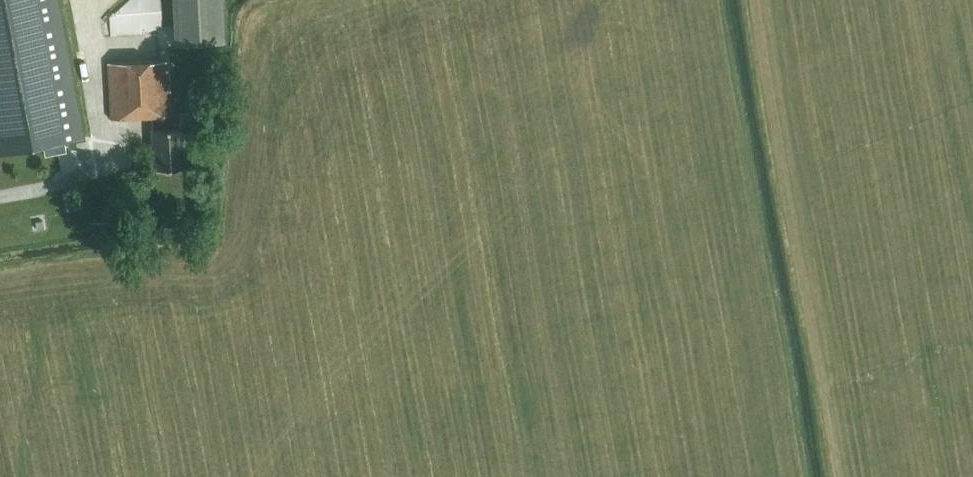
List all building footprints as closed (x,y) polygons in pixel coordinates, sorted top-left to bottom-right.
[(54,0),(0,0),(0,115),(32,109),(34,119),(55,115),(53,105),(73,101),(54,0)] [(224,41),(223,0),(172,0),(174,43),(224,41)] [(108,62),(111,118),(151,116),(152,128),(151,128),(153,168),(185,167),(183,126),(179,127),(179,114),(172,114),(170,60),(108,62)] [(189,112),(191,134),(203,133),(202,112),(189,112)]
